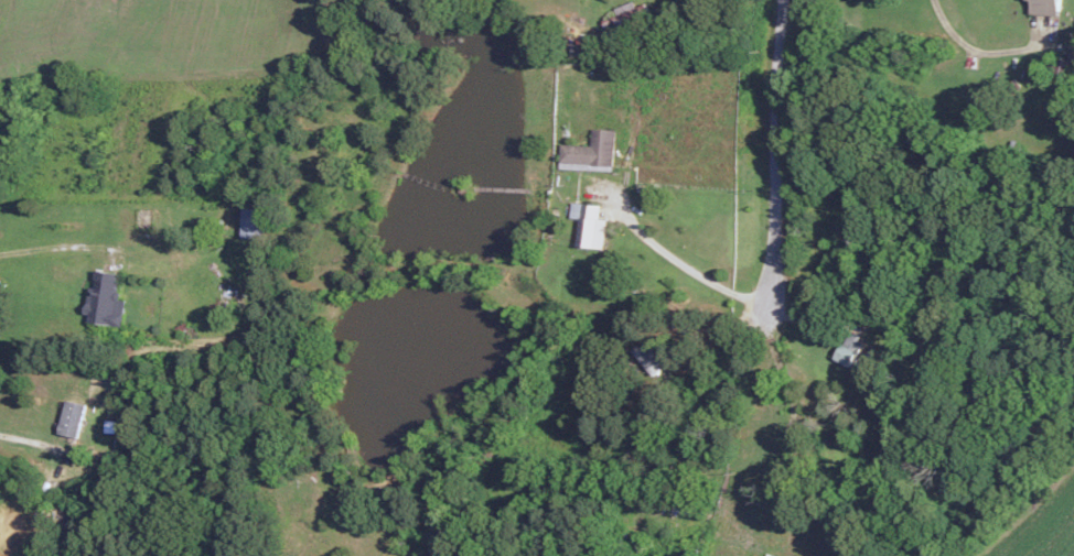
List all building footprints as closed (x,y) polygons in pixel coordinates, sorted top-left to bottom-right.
[(645,2),(635,6),(633,0),(615,7),(621,23),(649,13),(645,2)] [(1059,15),(1059,0),(1030,0),(1029,14),(1059,15)] [(591,57),(590,43),(571,44),(572,58),(591,57)] [(561,143),(560,168),(613,169),(614,128),(591,128),(590,144),(561,143)] [(604,248),(607,218),(599,217),(601,204),(572,201),(570,217),(579,218),(576,245),(604,248)] [(242,236),(265,237),(266,208),(243,207),(242,236)] [(86,321),(121,325),(124,299),(116,298),(119,272),(92,269),(86,321)] [(856,368),(860,359),(856,357),(865,340),(847,331),(834,357),(856,368)] [(661,369),(656,361),(659,360),(647,340),(634,348),(651,375),(661,369)] [(59,432),(78,437),(86,404),(67,399),(59,432)]
